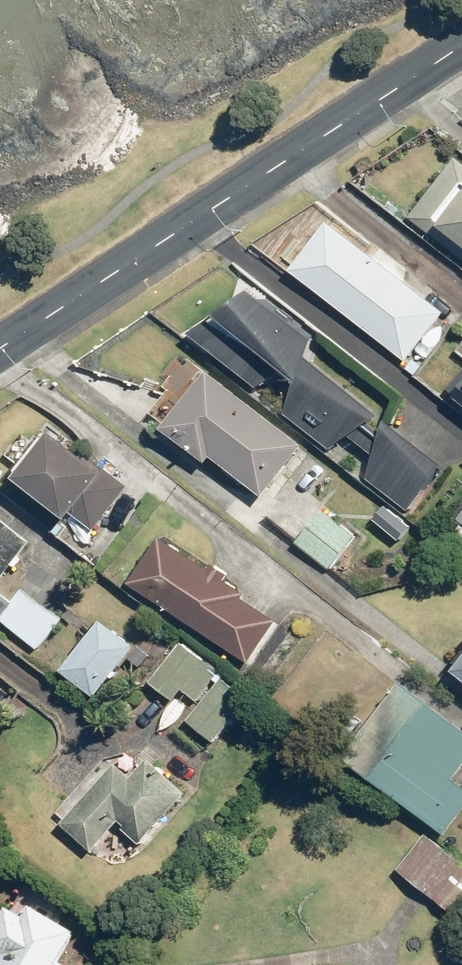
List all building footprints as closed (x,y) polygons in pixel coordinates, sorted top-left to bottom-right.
[(415,215),(461,251),(461,155),(415,215)] [(335,218),(296,267),(411,359),(450,310),(335,218)] [(327,333),(268,282),(197,328),(262,387),(287,366),(302,378),(293,410),(335,446),(354,433),(385,458),(372,475),(417,509),(451,466),(321,364),(327,333)] [(311,442),(216,367),(170,424),(195,443),(192,447),(198,452),(201,448),(214,459),(219,453),(233,464),(227,472),(243,485),(249,478),(269,494),(311,442)] [(450,389),(461,398),(461,373),(450,389)] [(63,425),(26,471),(79,513),(99,528),(134,484),(114,468),(115,466),(63,425)] [(360,535),(327,508),(300,540),(333,567),(360,535)] [(33,539),(0,512),(0,581),(33,539)] [(453,530),(461,537),(461,518),(453,530)] [(165,534),(134,580),(252,661),(281,619),(247,596),(250,591),(230,577),(233,572),(217,561),(214,567),(165,534)] [(3,619),(18,600),(0,585),(0,617),(3,619)] [(18,600),(3,619),(43,651),(68,619),(28,587),(18,600)] [(141,644),(107,618),(69,666),(102,693),(118,674),(119,675),(124,669),(122,668),(141,644)] [(224,670),(186,639),(155,679),(179,698),(187,687),(201,699),(224,670)] [(226,676),(193,718),(220,740),(254,698),(226,676)] [(452,832),(461,818),(461,778),(460,776),(461,774),(461,720),(406,678),(349,755),(452,832)] [(11,689),(0,680),(0,703),(11,689)] [(139,773),(124,759),(67,820),(98,848),(126,817),(132,823),(128,826),(146,842),(194,790),(156,754),(139,773)] [(430,830),(404,865),(461,910),(461,854),(430,830)] [(84,931),(65,920),(75,904),(34,880),(0,937),(0,942),(11,949),(2,964),(64,964),(84,931)]
